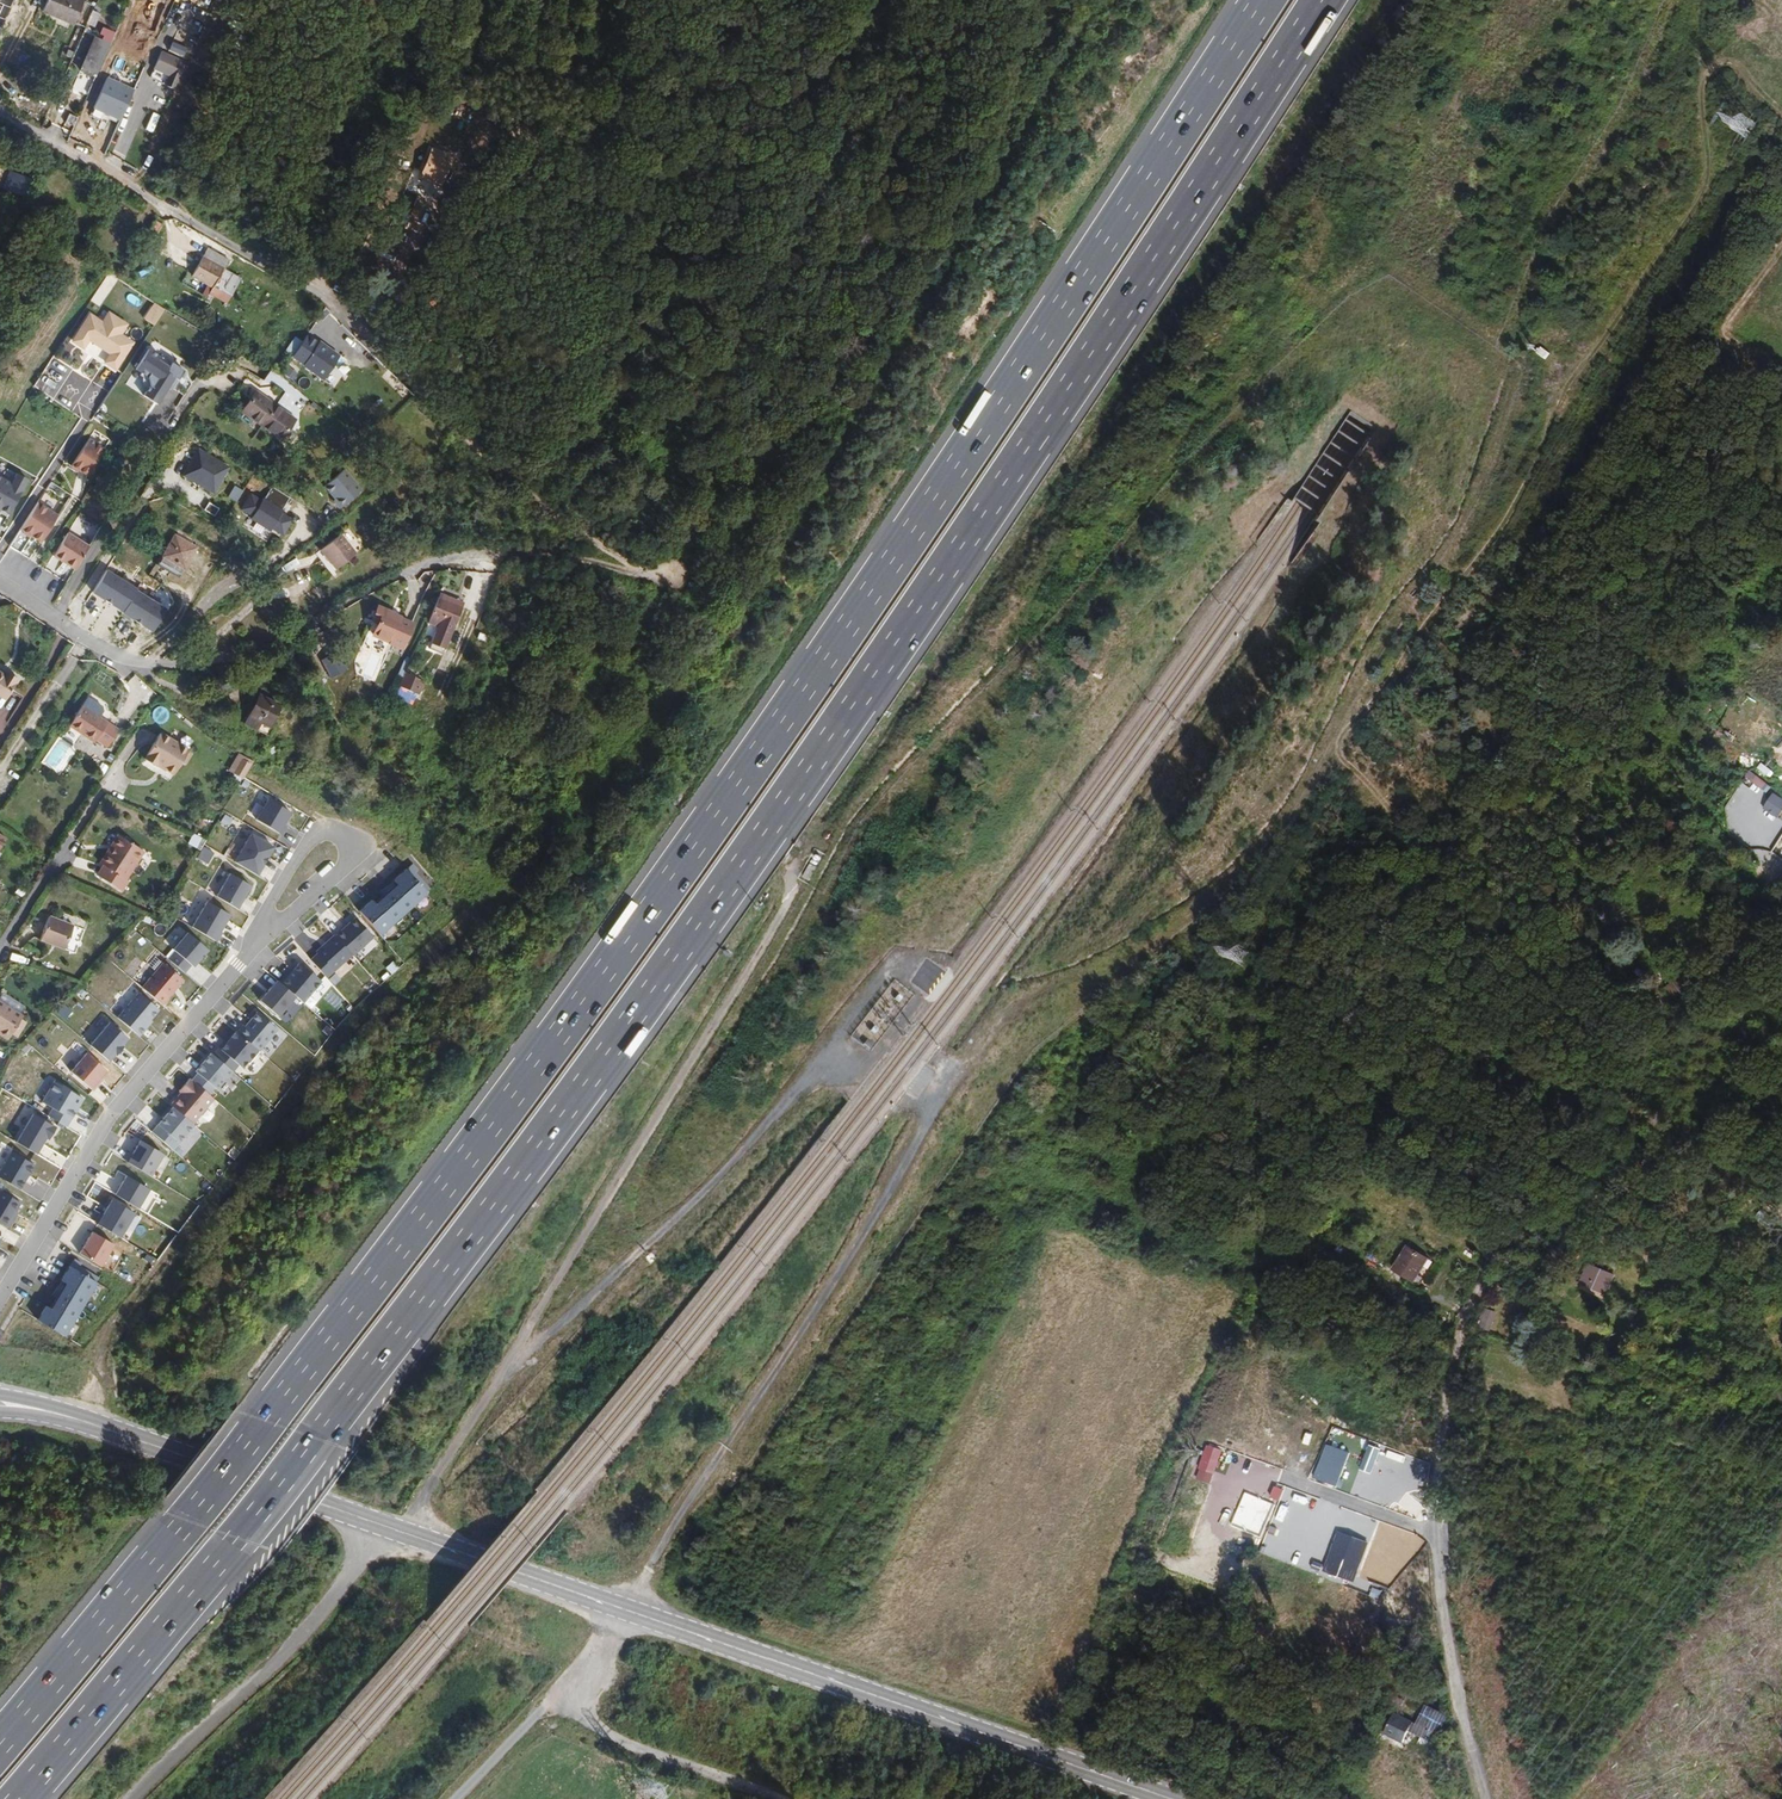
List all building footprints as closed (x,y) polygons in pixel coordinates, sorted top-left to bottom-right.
[(84,3),(77,0),(48,0),(42,14),(56,19),(57,17),(75,25),(84,3)] [(102,14),(92,10),(86,25),(95,29),(102,14)] [(116,35),(103,29),(99,40),(112,45),(116,35)] [(97,80),(112,45),(99,40),(96,39),(81,73),(97,80)] [(191,63),(161,52),(151,78),(181,90),(191,63)] [(134,90),(109,78),(93,110),(119,122),(134,90)] [(73,96),(70,104),(75,106),(78,97),(73,96)] [(1751,136),(1757,121),(1735,114),(1729,128),(1751,136)] [(68,115),(64,124),(73,128),(77,118),(68,115)] [(440,184),(452,154),(432,146),(420,176),(440,184)] [(27,201),(34,182),(14,174),(7,193),(27,201)] [(159,254),(165,243),(154,237),(148,247),(159,254)] [(208,251),(203,259),(224,271),(229,263),(208,251)] [(224,271),(203,259),(193,278),(214,289),(211,295),(228,305),(241,281),(224,271)] [(155,324),(165,308),(154,302),(144,318),(155,324)] [(103,321),(91,314),(71,345),(85,354),(91,345),(110,357),(104,366),(117,375),(137,343),(125,336),(131,326),(108,312),(103,321)] [(340,358),(308,334),(292,356),(324,380),(340,358)] [(1551,355),(1543,349),(1538,355),(1545,362),(1551,355)] [(158,357),(148,352),(137,376),(151,382),(149,384),(150,395),(145,401),(159,411),(169,395),(172,396),(177,386),(180,387),(185,375),(159,361),(158,357)] [(241,402),(250,389),(244,386),(236,399),(241,402)] [(261,429),(274,408),(254,395),(240,416),(261,429)] [(296,421),(274,408),(261,429),(282,443),(296,421)] [(90,440),(70,469),(87,481),(107,452),(90,440)] [(232,467),(198,449),(182,478),(216,497),(232,467)] [(343,472),(323,485),(337,507),(358,494),(343,472)] [(0,477),(0,512),(11,518),(31,480),(18,473),(12,484),(0,477)] [(272,489),(264,501),(282,512),(290,500),(272,489)] [(240,514),(251,521),(262,502),(251,495),(240,514)] [(264,501),(263,500),(262,502),(251,521),(270,532),(271,530),(282,512),(264,501)] [(60,513),(40,503),(22,537),(42,547),(60,513)] [(296,520),(282,512),(271,530),(284,539),(296,520)] [(77,569),(89,548),(67,535),(53,558),(64,565),(66,562),(77,569)] [(358,556),(342,536),(322,552),(337,572),(358,556)] [(183,579),(197,548),(175,537),(161,568),(183,579)] [(125,611),(136,592),(102,573),(92,593),(125,611)] [(456,593),(444,589),(441,596),(453,600),(456,593)] [(1417,590),(1411,595),(1415,599),(1421,593),(1417,590)] [(167,611),(136,592),(125,611),(120,619),(152,634),(167,611)] [(441,596),(439,601),(463,610),(464,606),(441,596)] [(463,610),(439,601),(429,627),(438,630),(432,647),(446,652),(463,610)] [(403,652),(413,626),(395,618),(395,616),(379,609),(373,624),(378,626),(374,638),(390,645),(389,647),(403,652)] [(333,642),(316,650),(329,677),(345,669),(333,642)] [(7,703),(19,682),(7,674),(4,679),(0,676),(0,699),(7,703)] [(416,698),(420,688),(405,682),(401,691),(416,698)] [(274,737),(284,713),(258,699),(244,728),(256,734),(259,729),(274,737)] [(104,748),(115,730),(83,708),(69,729),(94,745),(96,743),(104,748)] [(119,733),(115,730),(104,748),(108,750),(119,733)] [(180,766),(187,754),(159,738),(143,764),(154,771),(155,770),(156,768),(163,773),(172,779),(180,766)] [(191,757),(187,754),(180,766),(184,769),(191,757)] [(230,775),(241,757),(239,756),(229,774),(230,775)] [(233,776),(244,758),(241,757),(230,775),(233,776)] [(244,758),(233,776),(243,782),(253,764),(244,758)] [(1766,782),(1750,771),(1746,777),(1762,788),(1766,782)] [(260,792),(248,812),(257,817),(268,797),(260,792)] [(1774,792),(1764,811),(1780,820),(1781,815),(1781,796),(1774,792)] [(270,801),(256,824),(277,837),(292,814),(270,801)] [(113,852),(102,869),(96,879),(121,895),(128,884),(125,882),(143,854),(117,838),(109,850),(113,852)] [(250,838),(235,869),(258,880),(272,849),(250,838)] [(113,852),(109,850),(99,867),(102,869),(113,852)] [(387,863),(375,873),(380,880),(393,869),(387,863)] [(810,880),(818,867),(811,863),(804,876),(810,880)] [(406,869),(357,915),(383,943),(432,897),(406,869)] [(231,875),(215,902),(235,913),(250,886),(231,875)] [(367,884),(363,880),(355,889),(359,893),(367,884)] [(209,905),(194,931),(215,944),(230,918),(209,905)] [(354,917),(333,935),(351,955),(371,937),(354,917)] [(66,952),(74,927),(49,919),(40,944),(66,952)] [(177,944),(186,929),(178,925),(169,940),(177,944)] [(188,935),(173,954),(168,959),(184,972),(189,965),(194,969),(208,952),(188,935)] [(333,935),(309,957),(326,977),(351,955),(333,935)] [(164,964),(142,991),(162,1007),(183,980),(164,964)] [(301,964),(282,985),(302,1002),(320,981),(301,964)] [(1660,975),(1666,984),(1678,976),(1672,967),(1660,975)] [(1678,976),(1666,985),(1677,1000),(1689,991),(1678,976)] [(277,985),(260,1005),(279,1021),(296,1001),(277,985)] [(159,1011),(138,995),(119,1019),(141,1035),(159,1011)] [(0,1007),(0,1041),(7,1045),(22,1020),(0,1007)] [(242,1023),(235,1033),(240,1037),(260,1052),(278,1027),(255,1010),(244,1025),(242,1023)] [(129,1040),(110,1025),(91,1049),(111,1064),(129,1040)] [(246,1050),(228,1037),(216,1054),(242,1072),(253,1055),(246,1050)] [(874,1044),(866,1038),(863,1042),(870,1048),(874,1044)] [(86,1055),(68,1081),(91,1096),(109,1070),(86,1055)] [(223,1065),(210,1056),(195,1076),(218,1094),(234,1073),(223,1065)] [(216,1098),(192,1080),(170,1108),(193,1127),(216,1098)] [(81,1099),(56,1087),(45,1109),(70,1121),(81,1099)] [(195,1129),(171,1111),(163,1121),(164,1121),(151,1137),(171,1153),(177,1144),(181,1148),(195,1129)] [(33,1116),(15,1146),(37,1160),(56,1130),(33,1116)] [(162,1155),(138,1141),(124,1161),(150,1175),(162,1155)] [(0,1170),(0,1180),(18,1191),(33,1166),(11,1152),(0,1170)] [(125,1176),(114,1197),(136,1210),(148,1189),(125,1176)] [(0,1191),(0,1224),(8,1228),(23,1203),(1,1190),(0,1191)] [(112,1198),(96,1224),(119,1237),(134,1212),(112,1198)] [(95,1231),(79,1256),(101,1269),(117,1244),(95,1231)] [(1416,1280),(1430,1258),(1408,1244),(1394,1266),(1399,1270),(1416,1280)] [(73,1260),(35,1319),(63,1336),(101,1278),(73,1260)] [(1604,1292),(1613,1273),(1595,1265),(1589,1279),(1599,1284),(1597,1288),(1604,1292)] [(1490,1325),(1494,1313),(1486,1310),(1482,1321),(1490,1325)] [(1382,1447),(1369,1442),(1359,1469),(1372,1474),(1382,1447)] [(1328,1445),(1314,1478),(1336,1487),(1350,1454),(1328,1445)] [(1201,1470),(1216,1475),(1224,1450),(1209,1446),(1201,1470)] [(1216,1475),(1201,1470),(1198,1479),(1213,1484),(1216,1475)] [(1274,1505),(1247,1493),(1232,1525),(1259,1537),(1274,1505)] [(1367,1542),(1337,1532),(1325,1572),(1355,1581),(1367,1542)] [(1381,1590),(1373,1587),(1371,1596),(1379,1598),(1381,1590)] [(1443,1740),(1442,1740),(1454,1712),(1427,1701),(1418,1721),(1395,1711),(1386,1731),(1409,1741),(1414,1728),(1426,1734),(1424,1740),(1426,1741),(1440,1747),(1442,1743),(1443,1740)]
